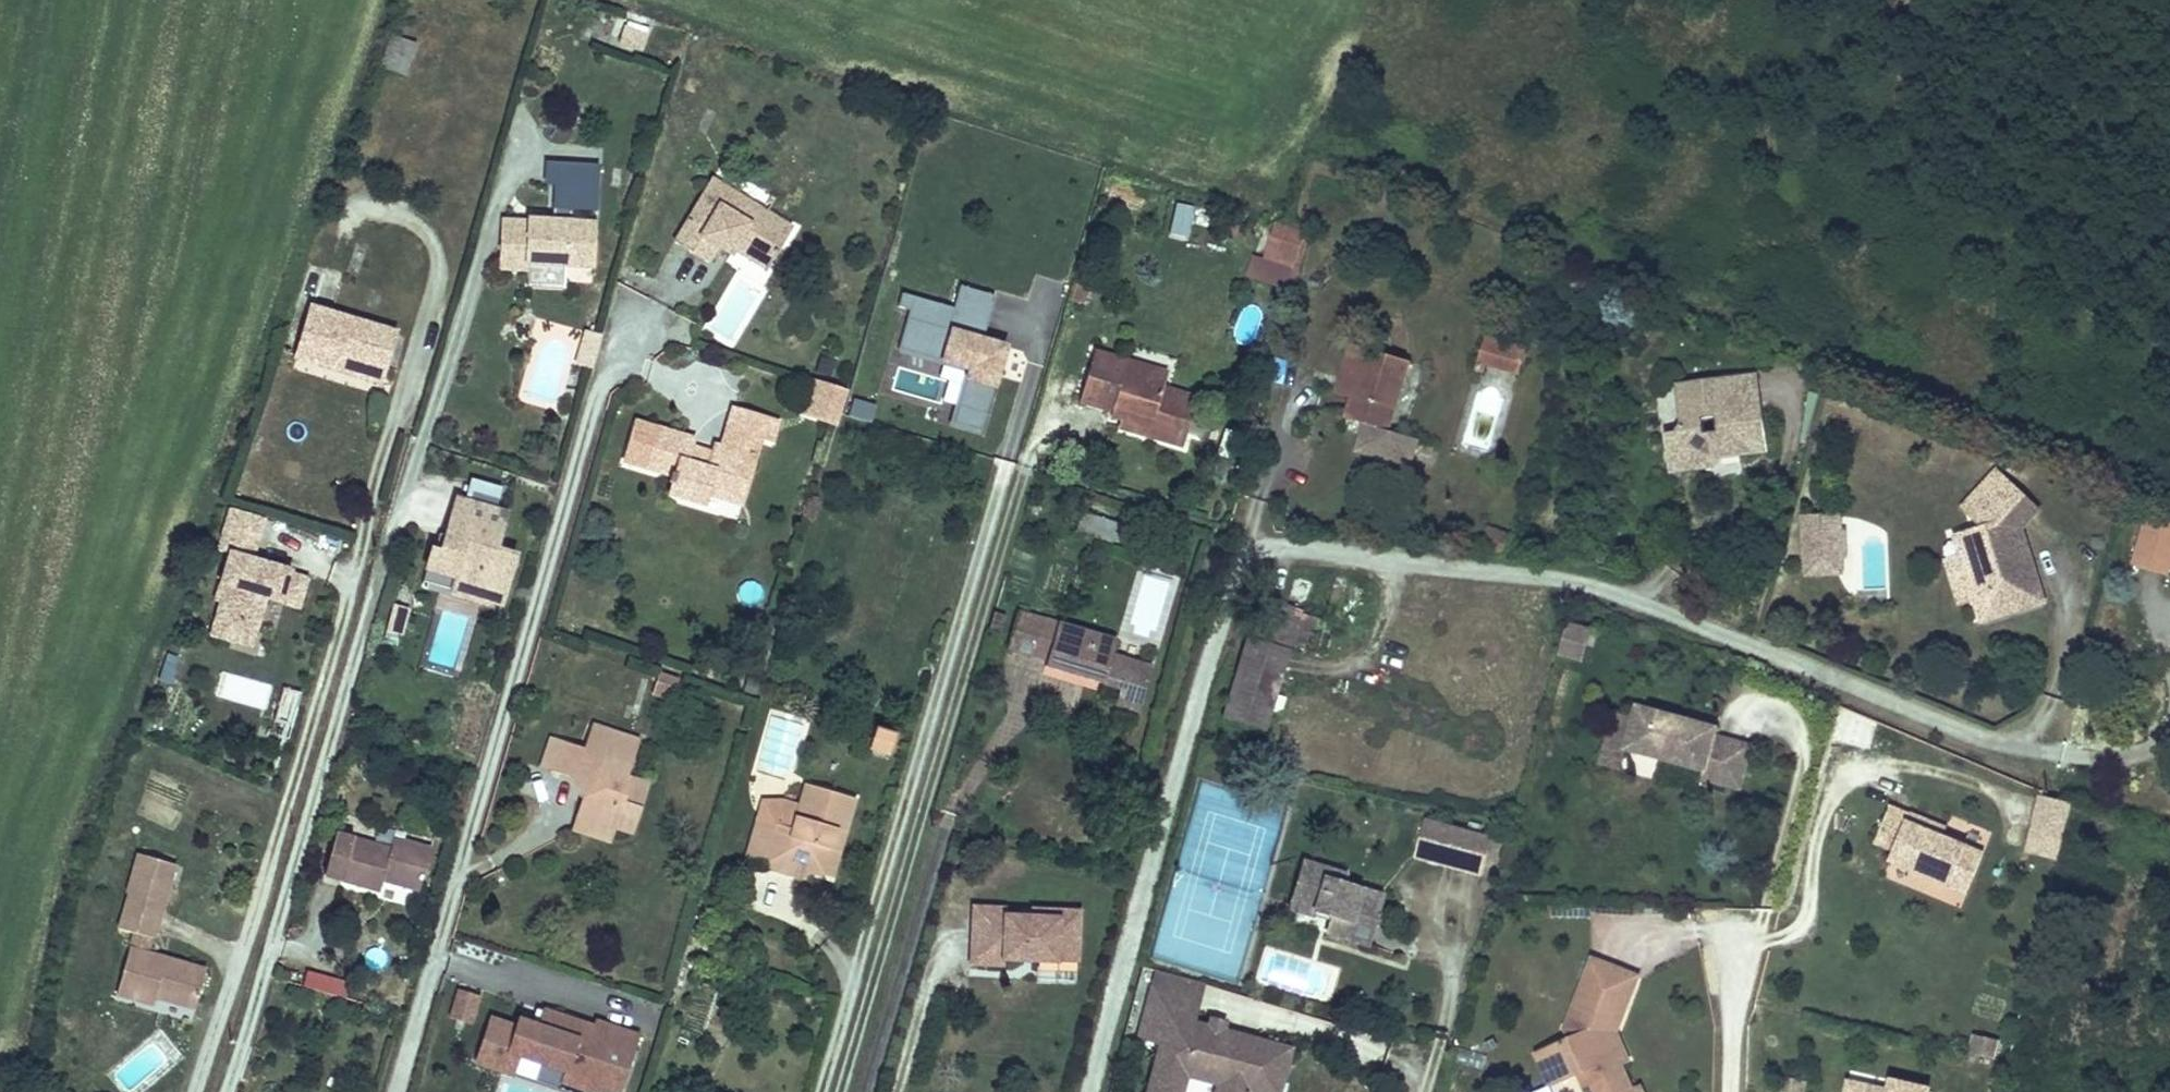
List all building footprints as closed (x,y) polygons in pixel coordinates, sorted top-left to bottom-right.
[(615,43),(640,52),(649,29),(623,20),(615,43)] [(398,39),(388,70),(413,78),(423,47),(398,39)] [(570,183),(570,161),(544,160),(543,181),(552,182),(570,183)] [(592,264),(593,219),(569,219),(570,206),(594,207),(596,162),(570,161),(570,183),(552,182),(550,218),(526,217),(526,220),(501,219),(499,251),(525,252),(525,261),(546,262),(592,264)] [(792,226),(712,177),(674,241),(708,262),(718,246),(725,232),(772,260),(792,226)] [(1192,208),(1176,204),(1169,235),(1185,239),(1192,208)] [(1299,235),(1273,228),(1266,249),(1293,256),(1299,235)] [(772,260),(725,232),(718,246),(732,254),(736,247),(768,267),(772,260)] [(1293,256),(1266,249),(1263,260),(1290,268),(1293,256)] [(525,252),(499,251),(499,268),(546,269),(546,262),(525,261),(525,252)] [(1079,288),(1069,285),(1067,295),(1076,298),(1079,288)] [(952,425),(981,433),(1005,345),(980,338),(991,298),(960,289),(954,312),(904,298),(902,306),(911,308),(899,353),(967,370),(952,425)] [(396,333),(314,308),(300,357),(344,371),(347,359),(384,371),(396,333)] [(601,333),(586,329),(581,346),(596,350),(601,333)] [(1526,343),(1489,331),(1484,349),(1500,353),(1501,348),(1524,354),(1526,343)] [(1368,350),(1352,345),(1337,392),(1353,397),(1368,350)] [(596,350),(581,346),(576,362),(592,367),(596,350)] [(1501,348),(1500,353),(1484,349),(1482,357),(1520,367),(1524,354),(1501,348)] [(1409,362),(1368,350),(1353,397),(1346,418),(1365,423),(1357,448),(1411,465),(1419,440),(1389,431),(1409,362)] [(1122,366),(1091,357),(1078,406),(1107,414),(1105,422),(1117,425),(1146,434),(1144,441),(1179,451),(1193,403),(1160,393),(1162,388),(1120,376),(1122,366)] [(344,371),(381,382),(384,371),(347,359),(344,371)] [(1164,378),(1122,366),(1120,376),(1162,388),(1164,378)] [(1698,397),(1680,400),(1684,423),(1682,435),(1666,438),(1669,459),(1691,472),(1718,468),(1727,458),(1770,452),(1757,372),(1734,374),(1727,383),(1697,388),(1698,397)] [(1734,374),(1678,382),(1680,400),(1698,397),(1697,388),(1727,383),(1734,374)] [(839,413),(846,389),(812,378),(806,397),(808,402),(824,407),(820,418),(836,423),(839,413)] [(820,418),(824,407),(808,402),(806,397),(801,413),(820,418)] [(728,479),(726,474),(729,463),(741,466),(742,464),(749,466),(757,439),(763,420),(729,410),(717,449),(708,447),(705,457),(704,462),(692,459),(694,453),(688,451),(691,441),(655,431),(646,466),(670,473),(667,481),(672,482),(668,493),(700,503),(704,493),(721,498),(728,479)] [(768,442),(773,423),(763,420),(757,439),(768,442)] [(1146,434),(1117,425),(1115,433),(1144,441),(1146,434)] [(704,462),(705,457),(694,453),(692,459),(704,462)] [(1691,472),(1669,459),(1671,475),(1691,472)] [(738,503),(749,466),(742,464),(741,466),(729,463),(726,474),(728,479),(722,498),(738,503)] [(1984,617),(2045,598),(2028,541),(2016,544),(2011,529),(2023,525),(2024,525),(2008,510),(2026,492),(1999,467),(1976,492),(2001,515),(1994,522),(1989,524),(1966,531),(1972,551),(1964,553),(1977,595),(1984,617)] [(495,509),(501,489),(471,480),(465,500),(495,509)] [(2001,515),(1976,492),(1966,503),(1982,517),(1989,524),(1994,522),(2001,515)] [(2041,506),(2026,492),(2008,510),(2024,525),(2041,506)] [(456,498),(446,535),(441,552),(432,549),(427,569),(453,576),(450,589),(491,601),(494,591),(504,594),(516,554),(496,548),(506,512),(495,509),(465,500),(456,498)] [(1841,528),(1840,513),(1806,515),(1808,570),(1843,569),(1842,553),(1826,553),(1825,529),(1841,528)] [(2145,514),(2132,560),(2167,572),(2169,560),(2169,521),(2145,514)] [(1136,527),(1088,515),(1084,534),(1132,545),(1136,527)] [(2023,525),(2011,529),(2016,544),(2028,541),(2023,525)] [(1841,528),(1825,529),(1826,553),(1842,553),(1847,552),(1846,528),(1841,528)] [(1966,531),(1958,533),(1964,553),(1972,551),(1966,531)] [(441,552),(446,535),(437,533),(432,549),(441,552)] [(255,544),(222,534),(215,556),(226,560),(212,608),(218,609),(207,642),(227,648),(233,628),(253,634),(262,605),(295,616),(304,586),(262,573),(259,583),(244,578),(255,544)] [(1962,600),(1977,595),(1964,553),(1948,558),(1962,600)] [(450,589),(453,576),(427,569),(423,582),(450,589)] [(502,604),(504,594),(494,591),(491,601),(502,604)] [(1224,719),(1266,732),(1296,634),(1303,611),(1261,598),(1224,719)] [(384,634),(402,638),(409,608),(391,604),(384,634)] [(1320,641),(1327,618),(1303,611),(1296,634),(1320,641)] [(1105,654),(1108,641),(1034,618),(1034,619),(1024,653),(1039,658),(1037,665),(1061,672),(1063,667),(1072,670),(1070,675),(1096,683),(1112,687),(1107,703),(1130,710),(1144,666),(1105,654)] [(1589,630),(1566,624),(1558,654),(1581,660),(1589,630)] [(1070,675),(1072,670),(1063,667),(1061,672),(1070,675)] [(678,679),(658,673),(652,694),(673,699),(678,679)] [(755,698),(760,683),(745,678),(740,693),(755,698)] [(1714,728),(1635,706),(1631,719),(1623,748),(1701,770),(1698,778),(1736,788),(1748,746),(1711,736),(1714,728)] [(1631,719),(1612,714),(1598,762),(1618,768),(1623,748),(1631,719)] [(638,734),(590,718),(583,742),(570,737),(561,768),(587,777),(597,780),(595,789),(581,798),(577,812),(617,825),(618,820),(634,824),(643,795),(629,790),(634,774),(628,771),(638,734)] [(897,732),(876,725),(870,747),(891,754),(897,732)] [(561,768),(570,737),(555,734),(546,764),(561,768)] [(597,780),(587,777),(581,798),(595,789),(597,780)] [(854,796),(807,782),(800,805),(784,800),(766,801),(761,818),(776,823),(764,867),(781,872),(783,863),(807,869),(831,876),(854,796)] [(2065,838),(2073,801),(2042,794),(2033,830),(2065,838)] [(1914,815),(1894,807),(1879,844),(1898,852),(1893,862),(1954,887),(1961,871),(1977,878),(1987,853),(1946,836),(1911,822),(1914,815)] [(617,825),(577,812),(573,824),(614,836),(617,825)] [(1949,829),(1914,815),(1911,822),(1946,836),(1949,829)] [(776,823),(761,818),(749,863),(764,867),(776,823)] [(1433,820),(1424,856),(1446,861),(1455,826),(1433,820)] [(1455,826),(1446,861),(1489,871),(1498,837),(1455,826)] [(2060,857),(2065,838),(2033,830),(2028,850),(2060,857)] [(390,851),(336,835),(325,874),(381,892),(385,880),(420,891),(433,851),(393,839),(390,851)] [(174,867),(139,857),(128,898),(162,909),(174,867)] [(1347,874),(1303,862),(1293,903),(1334,916),(1332,925),(1329,937),(1370,949),(1385,894),(1345,882),(1347,874)] [(796,876),(807,869),(783,863),(781,872),(796,876)] [(1971,894),(1977,878),(1961,871),(1954,887),(1971,894)] [(162,909),(128,898),(118,934),(132,938),(128,950),(149,957),(162,909)] [(1334,916),(1293,903),(1291,913),(1332,925),(1334,916)] [(1072,963),(1074,933),(1053,932),(1054,912),(1026,911),(1026,918),(1001,917),(1002,910),(970,908),(969,908),(968,929),(1000,931),(998,960),(999,960),(1072,963)] [(1074,933),(1075,913),(1054,912),(1053,932),(1074,933)] [(998,960),(1000,931),(968,929),(967,965),(999,966),(999,960),(998,960)] [(149,957),(128,950),(117,995),(156,1007),(158,998),(195,1009),(205,974),(149,957)] [(1624,971),(1596,960),(1568,1032),(1573,1043),(1551,1052),(1564,1084),(1581,1078),(1587,1091),(1632,1091),(1617,1056),(1624,1052),(1618,1037),(1629,1008),(1612,1002),(1624,971)] [(1262,1040),(1221,1029),(1208,1026),(1191,1021),(1201,981),(1156,970),(1143,1020),(1165,1026),(1161,1042),(1149,1088),(1163,1091),(1180,1091),(1185,1072),(1219,1081),(1216,1091),(1248,1091),(1249,1089),(1262,1040)] [(1641,977),(1624,971),(1612,1002),(1629,1008),(1641,977)] [(480,997),(456,990),(448,1018),(472,1025),(480,997)] [(545,1010),(539,1026),(517,1019),(515,1026),(489,1017),(473,1065),(513,1078),(519,1059),(560,1072),(556,1084),(580,1091),(602,1091),(604,1086),(621,1091),(624,1091),(642,1035),(595,1019),(593,1026),(545,1010)] [(1221,1029),(1223,1021),(1210,1018),(1208,1026),(1221,1029)] [(1161,1042),(1165,1026),(1143,1020),(1139,1036),(1161,1042)] [(2002,1042),(1974,1036),(1970,1052),(1998,1059),(2002,1042)] [(1289,1047),(1262,1040),(1249,1089),(1260,1091),(1277,1091),(1289,1047)] [(1551,1052),(1539,1057),(1553,1089),(1564,1084),(1551,1052)] [(1932,1090),(1893,1081),(1891,1091),(1851,1082),(1848,1091),(1931,1091),(1932,1090)]
